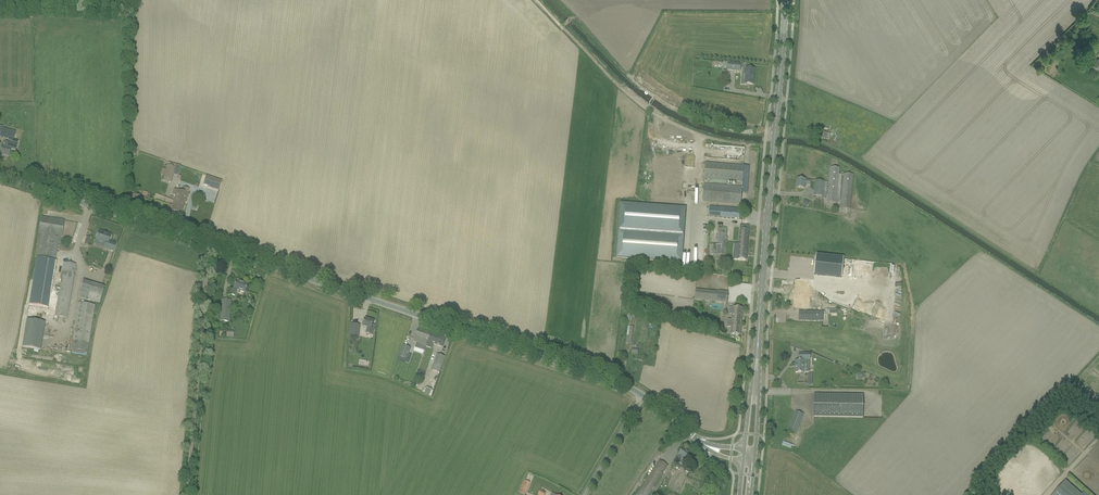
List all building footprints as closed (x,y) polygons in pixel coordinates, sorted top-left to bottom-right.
[(723,70),(740,71),(741,64),(724,62),(723,70)] [(742,68),(741,84),(744,84),(748,85),(753,85),(754,69),(749,69),(746,69),(742,68)] [(0,135),(0,137),(8,139),(13,140),(16,132),(2,128),(0,135)] [(0,152),(0,155),(8,157),(11,150),(10,150),(11,149),(16,151),(17,144),(18,142),(18,141),(13,140),(8,139),(6,148),(1,147),(0,152)] [(705,163),(704,179),(711,180),(727,181),(737,182),(742,182),(743,166),(738,165),(705,163)] [(163,181),(171,183),(175,168),(167,166),(166,170),(162,169),(161,175),(164,175),(163,181)] [(830,168),(827,202),(836,203),(836,202),(840,202),(842,175),(838,175),(839,169),(830,168)] [(841,209),(849,209),(853,175),(844,174),(841,209)] [(207,187),(218,191),(221,181),(206,176),(203,185),(208,186),(207,187)] [(796,188),(804,189),(805,185),(810,185),(810,181),(805,180),(797,179),(796,188)] [(815,181),(814,196),(822,197),(826,197),(828,183),(824,182),(815,181)] [(702,201),(740,204),(742,187),(704,184),(702,201)] [(174,201),(184,204),(189,190),(183,187),(182,192),(174,189),(172,195),(175,196),(174,201)] [(167,210),(181,214),(184,204),(174,201),(172,206),(169,205),(167,210)] [(621,204),(616,258),(681,263),(685,209),(621,204)] [(707,208),(706,217),(738,218),(738,209),(707,208)] [(41,234),(29,305),(36,306),(39,307),(44,307),(45,308),(47,308),(50,289),(51,286),(53,270),(54,266),(58,242),(60,242),(61,237),(63,220),(42,217),(41,222),(39,234),(41,234)] [(733,253),(733,260),(746,261),(749,226),(740,225),(738,244),(738,253),(733,253)] [(709,245),(709,255),(717,255),(726,256),(727,234),(722,234),(722,229),(718,228),(718,233),(718,245),(709,245)] [(97,236),(95,241),(105,244),(104,248),(113,252),(116,245),(109,242),(111,236),(99,232),(98,233),(97,232),(96,236),(97,236)] [(702,257),(703,246),(699,246),(699,248),(695,248),(694,263),(698,263),(699,257),(702,257)] [(816,256),(814,275),(836,277),(841,278),(843,258),(837,258),(816,256)] [(64,262),(55,315),(67,317),(76,264),(64,262)] [(795,288),(796,288),(794,306),(804,307),(804,301),(809,301),(810,294),(805,294),(805,289),(806,289),(807,281),(796,280),(795,288)] [(78,296),(99,303),(104,287),(83,281),(78,296)] [(233,289),(231,295),(235,296),(237,290),(244,293),(247,285),(236,281),(233,289)] [(835,285),(827,285),(827,307),(835,307),(835,285)] [(694,300),(727,304),(728,293),(718,292),(695,290),(694,300)] [(220,321),(229,322),(230,300),(222,300),(220,321)] [(70,349),(88,352),(95,305),(78,303),(70,349)] [(728,320),(727,327),(731,327),(731,334),(735,335),(740,335),(742,308),(733,308),(733,315),(731,314),(731,320),(728,320)] [(805,312),(805,321),(822,321),(822,313),(805,312)] [(374,322),(365,319),(363,326),(368,328),(366,333),(372,335),(375,326),(372,325),(374,322)] [(22,347),(40,350),(44,323),(26,320),(22,347)] [(358,337),(359,325),(352,324),(351,338),(358,339),(358,337)] [(626,343),(632,344),(634,327),(628,326),(626,343)] [(414,348),(424,351),(428,342),(424,341),(427,332),(418,329),(413,342),(416,343),(414,348)] [(442,347),(445,339),(427,332),(424,341),(428,342),(442,347)] [(399,356),(406,359),(410,348),(402,345),(399,356)] [(431,370),(439,373),(445,357),(437,354),(431,370)] [(795,373),(804,373),(809,373),(810,360),(810,355),(799,354),(799,360),(799,361),(795,361),(795,373)] [(419,370),(418,374),(415,373),(414,378),(424,381),(427,373),(419,370)] [(814,417),(863,418),(863,395),(814,395),(814,417)] [(787,432),(796,435),(804,415),(795,411),(787,432)] [(678,456),(675,460),(679,463),(682,458),(687,462),(686,464),(694,469),(697,464),(691,459),(694,456),(683,449),(678,456)] [(668,466),(659,461),(636,494),(648,494),(668,466)] [(666,476),(671,478),(675,471),(671,468),(666,476)] [(524,494),(525,494),(530,483),(524,481),(519,493),(524,494)] [(1065,482),(1054,494),(1079,494),(1065,482)]
